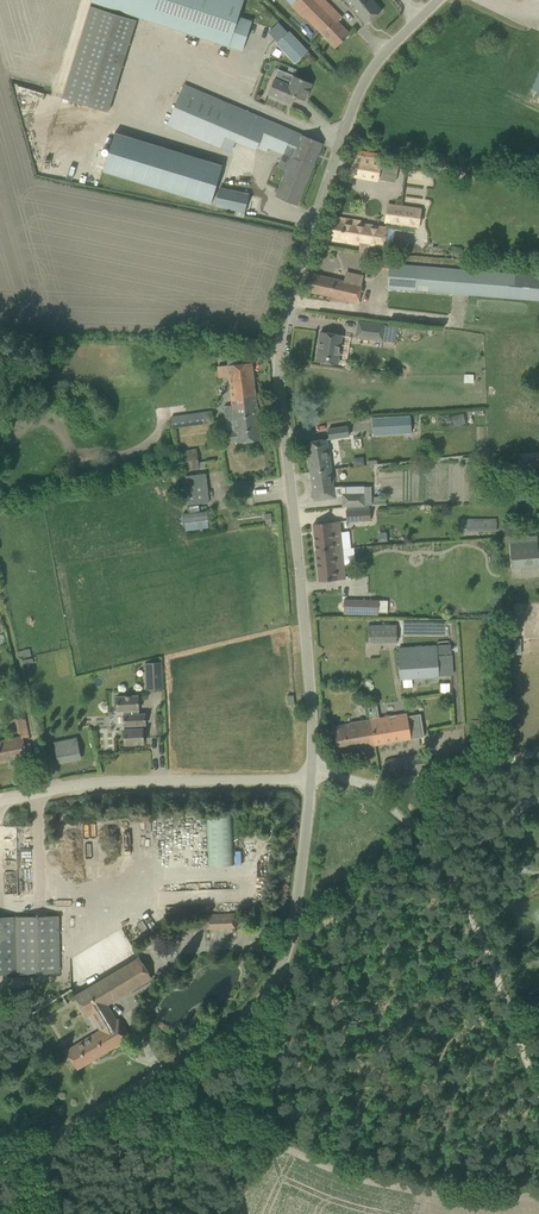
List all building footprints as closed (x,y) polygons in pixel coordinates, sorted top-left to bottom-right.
[(92,1),(242,51),(251,21),(238,17),(244,0),(92,0),(92,1)] [(324,0),(287,0),(291,5),(303,18),(304,17),(335,48),(349,34),(337,22),(341,17),(324,0)] [(364,24),(382,10),(374,0),(345,0),(364,24)] [(307,51),(289,32),(277,43),(295,63),(307,51)] [(538,92),(538,69),(530,88),(538,92)] [(267,94),(288,102),(291,95),(304,101),(312,83),(293,76),(290,83),(274,77),(267,94)] [(184,83),(166,126),(230,153),(235,141),(255,149),(256,148),(266,152),(268,148),(283,154),(286,147),(294,150),(274,196),(286,201),(297,205),(313,166),(322,143),(292,131),(293,131),(184,83)] [(223,165),(160,145),(115,131),(103,170),(211,204),(223,165)] [(355,151),(351,175),(378,180),(381,156),(355,151)] [(382,168),(380,178),(395,181),(397,170),(382,168)] [(248,194),(220,187),(214,206),(243,212),(248,194)] [(419,226),(421,209),(387,204),(384,221),(419,226)] [(359,244),(358,252),(369,253),(370,245),(383,247),(386,228),(331,219),(325,239),(359,244)] [(461,298),(467,299),(468,295),(538,300),(538,275),(389,262),(388,271),(387,288),(462,294),(461,298)] [(312,274),(308,291),(358,303),(362,284),(361,284),(363,278),(345,274),(344,281),(312,274)] [(356,337),(382,341),(385,325),(358,321),(356,337)] [(316,361),(337,364),(341,335),(320,332),(316,361)] [(225,430),(226,442),(235,441),(236,443),(261,440),(251,362),(227,365),(231,404),(224,405),(226,430),(225,430)] [(185,419),(174,420),(175,427),(213,422),(211,411),(185,414),(185,419)] [(463,413),(451,416),(454,426),(465,422),(463,413)] [(410,415),(372,418),(374,435),(411,433),(410,415)] [(327,428),(329,439),(349,436),(348,425),(327,428)] [(342,506),(346,506),(368,504),(372,504),(371,486),(364,486),(363,485),(334,486),(327,439),(305,442),(314,500),(336,497),(336,496),(342,496),(342,506)] [(178,451),(180,471),(206,468),(205,461),(198,462),(196,449),(178,451)] [(530,467),(538,467),(538,451),(529,452),(530,467)] [(181,476),(184,504),(209,501),(206,473),(181,476)] [(236,483),(237,495),(252,492),(250,481),(236,483)] [(511,500),(529,500),(529,486),(511,486),(511,500)] [(368,504),(346,506),(346,509),(347,521),(371,520),(370,508),(368,508),(368,504)] [(213,513),(185,518),(189,536),(216,531),(213,513)] [(461,518),(461,531),(466,531),(496,531),(496,519),(466,518),(461,518)] [(319,581),(346,579),(340,521),(313,524),(319,581)] [(538,565),(538,562),(537,536),(510,537),(512,567),(538,565)] [(344,614),(378,614),(378,600),(344,600),(344,614)] [(396,624),(367,624),(368,642),(396,642),(396,624)] [(398,648),(400,678),(439,675),(439,674),(452,673),(450,645),(437,646),(437,645),(398,648)] [(68,650),(57,652),(61,674),(72,672),(68,650)] [(144,662),(146,689),(162,689),(161,661),(144,662)] [(117,711),(127,710),(127,714),(124,715),(124,725),(128,725),(128,729),(124,730),(124,744),(143,743),(143,729),(141,729),(141,725),(145,724),(145,714),(138,714),(137,710),(139,710),(138,695),(116,696),(117,711)] [(353,722),(354,726),(333,729),(337,752),(411,739),(411,738),(423,736),(419,715),(408,717),(407,713),(378,718),(375,704),(368,705),(370,719),(353,722)] [(23,735),(0,740),(0,761),(27,756),(23,735)] [(77,738),(54,743),(58,763),(81,758),(77,738)] [(80,741),(81,754),(90,753),(88,740),(80,741)] [(234,813),(208,813),(209,865),(235,865),(234,813)] [(236,901),(235,888),(183,889),(184,903),(236,901)] [(205,915),(205,929),(236,928),(236,913),(205,915)] [(60,972),(59,915),(0,916),(0,974),(60,972)] [(107,1004),(151,977),(139,957),(75,996),(87,1016),(90,1014),(99,1029),(65,1050),(77,1069),(131,1037),(119,1017),(116,1018),(107,1004)] [(190,1018),(196,1023),(204,1014),(198,1009),(190,1018)]
